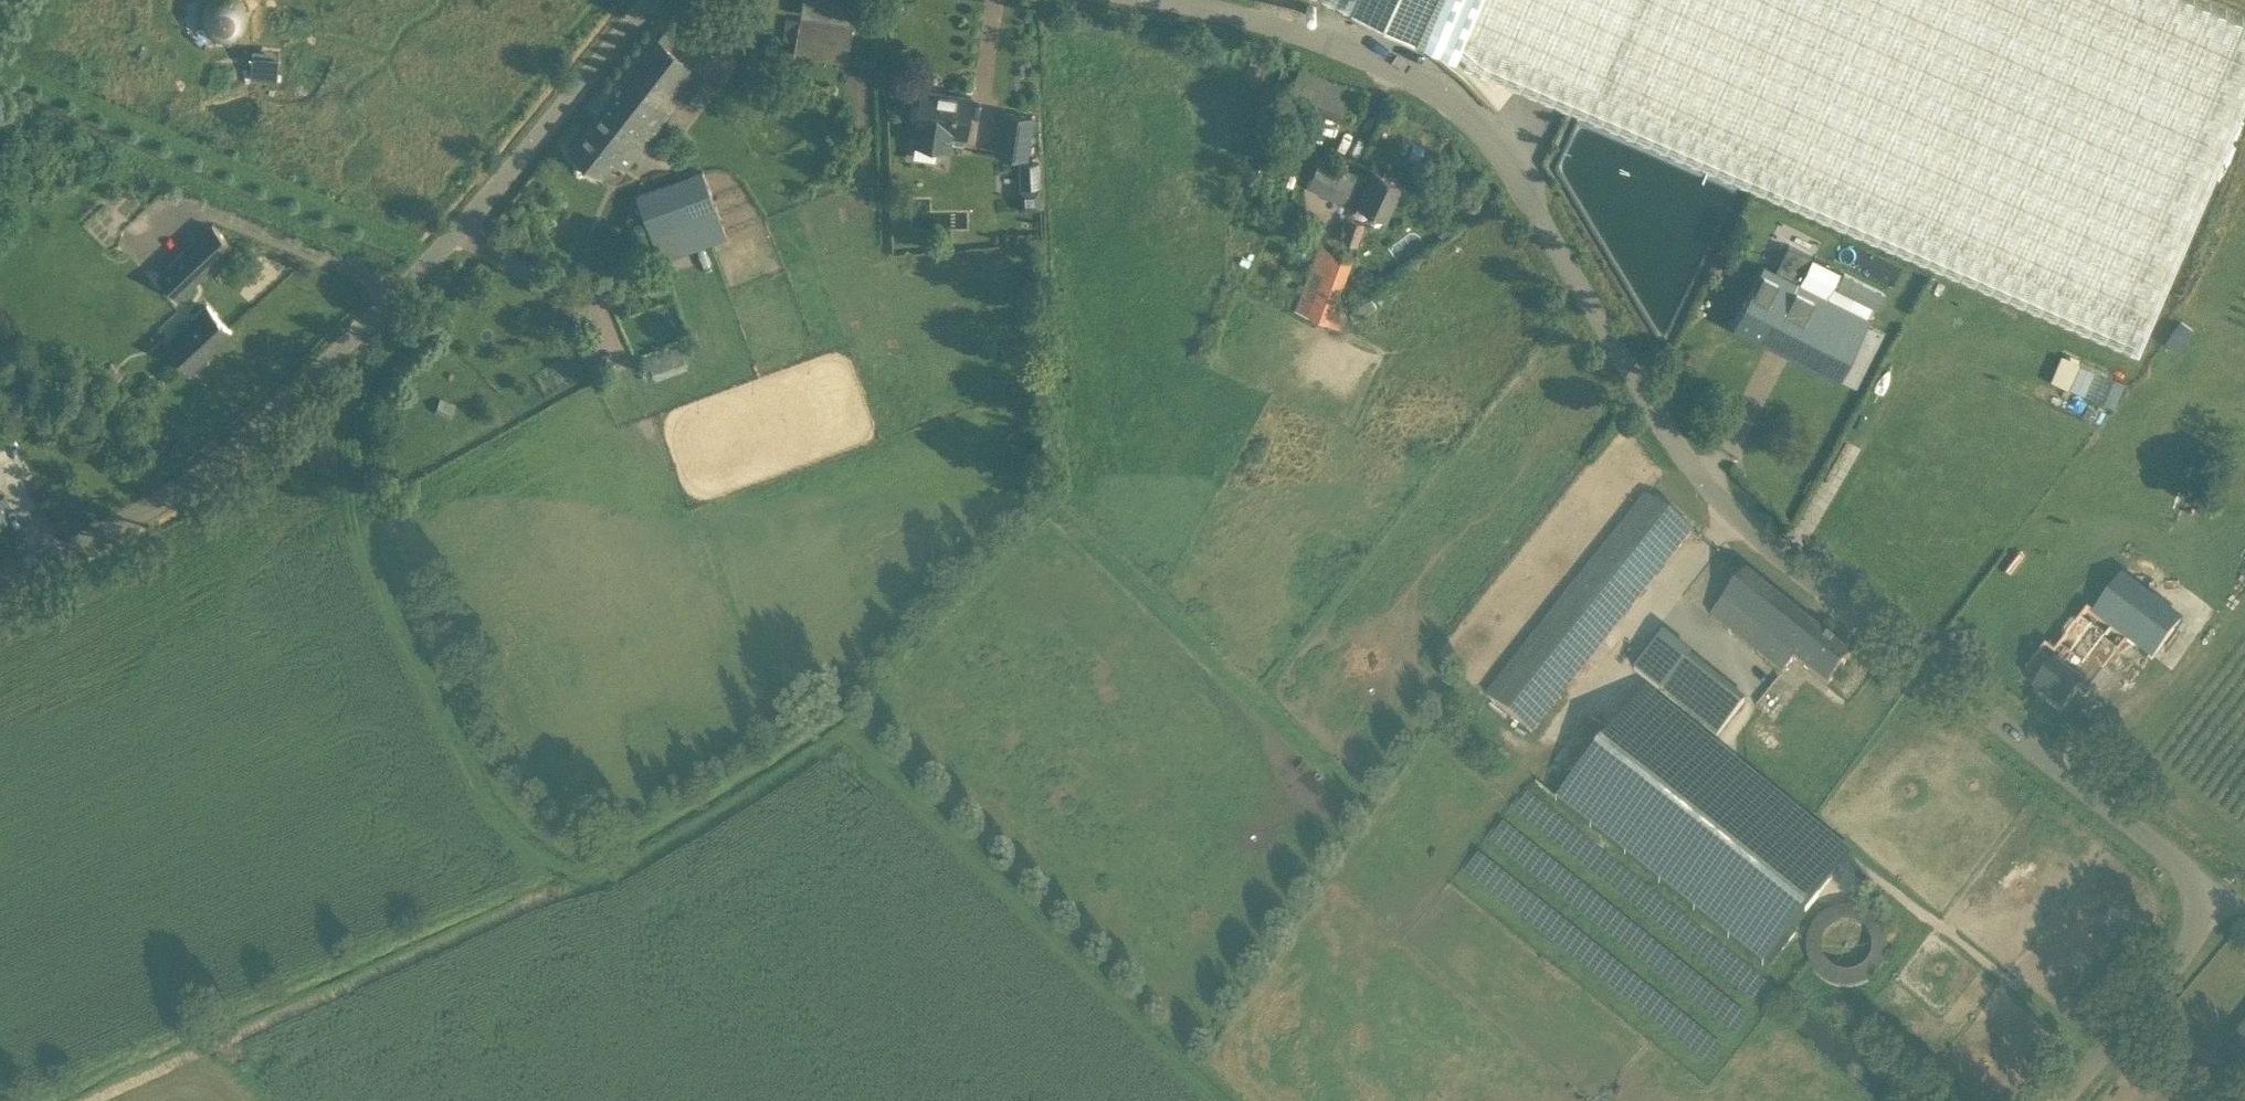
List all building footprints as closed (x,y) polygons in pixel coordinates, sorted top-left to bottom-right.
[(240,0),(204,0),(217,36),(249,24),(240,0)] [(770,10),(771,0),(751,0),(750,7),(770,10)] [(801,12),(850,20),(854,0),(851,0),(803,0),(801,12)] [(1351,9),(1356,0),(1331,0),(1351,9)] [(1351,9),(1351,10),(1415,40),(1425,20),(1435,0),(1356,0),(1351,9)] [(1425,20),(1485,69),(2138,350),(2244,103),(2244,19),(2202,0),(1435,0),(1425,20)] [(797,45),(849,53),(853,25),(801,17),(797,45)] [(668,22),(622,81),(667,116),(712,57),(668,22)] [(625,169),(642,146),(643,148),(667,116),(622,81),(570,147),(604,174),(613,161),(625,169)] [(226,102),(231,90),(218,85),(214,98),(226,102)] [(972,95),(922,88),(920,101),(913,100),(911,116),(917,117),(917,121),(918,121),(915,140),(948,146),(950,133),(966,136),(972,95)] [(997,151),(1026,156),(1032,114),(1004,110),(997,151)] [(1344,197),(1386,216),(1403,180),(1375,167),(1365,189),(1350,182),(1355,171),(1320,154),(1306,185),(1342,201),(1344,197)] [(1021,185),(1019,185),(1020,207),(1042,206),(1042,185),(1040,160),(1020,161),(1021,185)] [(1277,171),(1269,167),(1265,176),(1274,179),(1277,171)] [(635,193),(651,235),(659,258),(710,240),(702,216),(717,210),(703,168),(635,193)] [(515,210),(517,220),(528,223),(534,216),(532,206),(522,203),(515,210)] [(1246,218),(1268,227),(1272,219),(1250,210),(1246,218)] [(1435,223),(1443,237),(1456,229),(1447,215),(1435,223)] [(1358,244),(1365,222),(1349,217),(1342,239),(1358,244)] [(176,297),(233,244),(214,223),(157,275),(176,297)] [(1353,257),(1318,244),(1294,308),(1340,326),(1346,311),(1334,306),(1353,257)] [(1734,323),(1840,377),(1870,318),(1826,296),(1839,270),(1788,244),(1775,270),(1764,264),(1734,323)] [(1836,286),(1872,304),(1878,307),(1886,292),(1844,271),(1836,286)] [(1370,295),(1348,310),(1355,319),(1376,304),(1370,295)] [(191,367),(232,330),(206,302),(166,340),(191,367)] [(2051,377),(2114,404),(2125,378),(2062,351),(2051,377)] [(435,411),(447,416),(453,402),(441,398),(435,411)] [(1647,497),(1487,698),(1532,734),(1692,533),(1647,497)] [(8,519),(0,502),(0,524),(8,519)] [(1792,662),(1826,689),(1850,659),(1745,575),(1711,618),(1783,677),(1792,662)] [(2181,623),(2121,578),(2093,616),(2153,661),(2181,623)] [(1690,658),(1660,694),(1716,738),(1745,702),(1690,658)] [(2061,714),(2080,689),(2053,667),(2033,693),(2061,714)] [(1625,715),(1556,801),(1763,967),(1832,880),(1625,715)] [(2237,1037),(2244,1044),(2244,1027),(2237,1037)]
